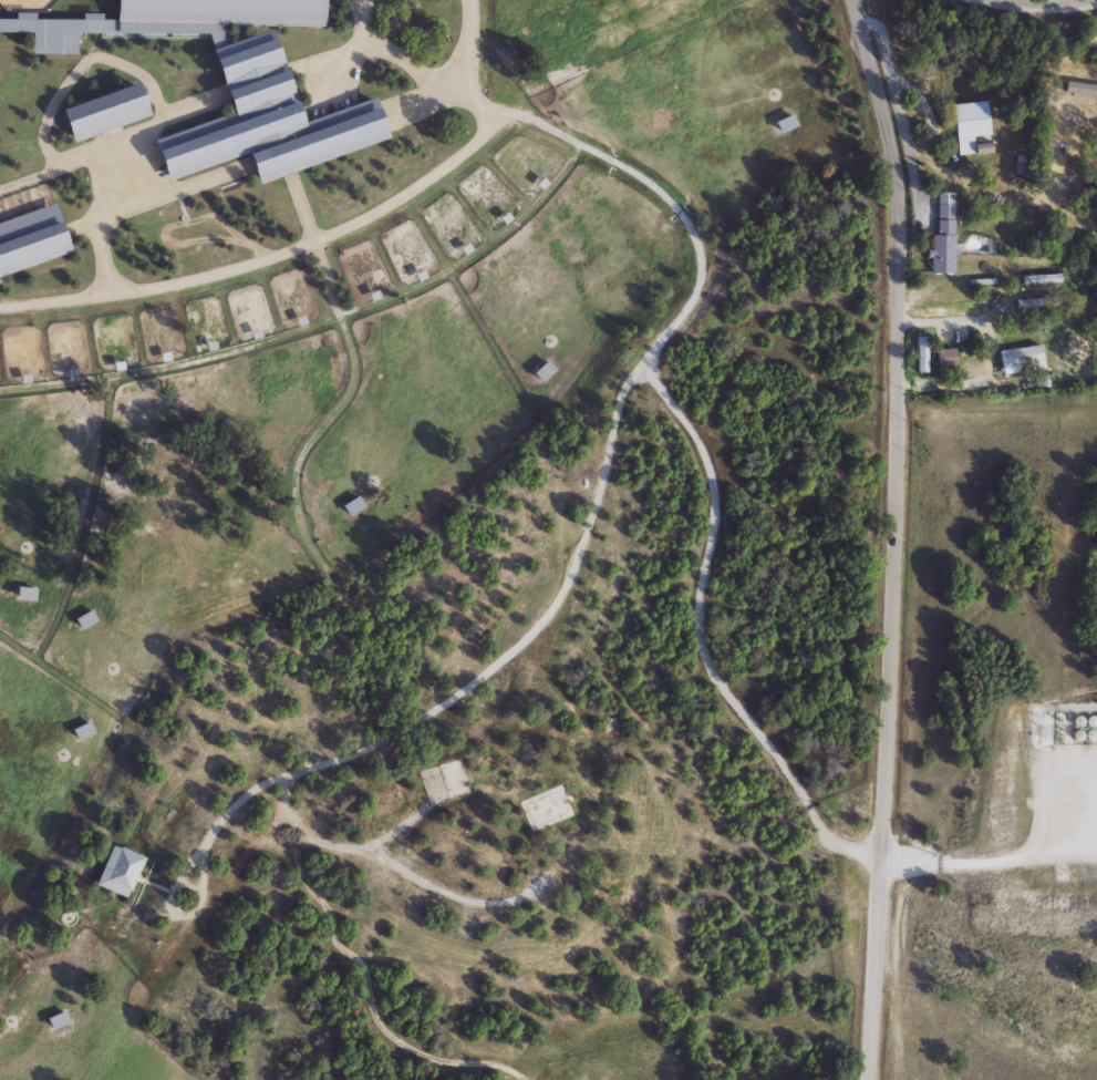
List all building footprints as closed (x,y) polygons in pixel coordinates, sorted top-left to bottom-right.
[(148,119),(71,144),(60,111),(137,85),(148,119)] [(953,104),(986,102),(990,153),(956,155),(953,104)] [(796,126),(780,133),(776,122),(791,115),(796,126)] [(932,275),(932,194),(953,194),(953,275),(932,275)] [(70,257),(0,277),(0,223),(55,207),(70,257)] [(1004,370),(1002,347),(1042,342),(1045,367),(1004,370)] [(553,370),(541,382),(534,374),(546,362),(553,370)] [(364,507),(350,517),(343,506),(358,497),(364,507)] [(35,589),(35,600),(18,599),(18,588),(35,589)] [(92,732),(77,739),(73,731),(87,724),(92,732)] [(437,765),(460,758),(472,796),(448,803),(437,765)] [(519,801),(559,785),(571,816),(530,832),(519,801)] [(96,887),(110,845),(144,857),(130,898),(96,887)] [(68,1025),(51,1029),(48,1019),(64,1015),(68,1025)]
